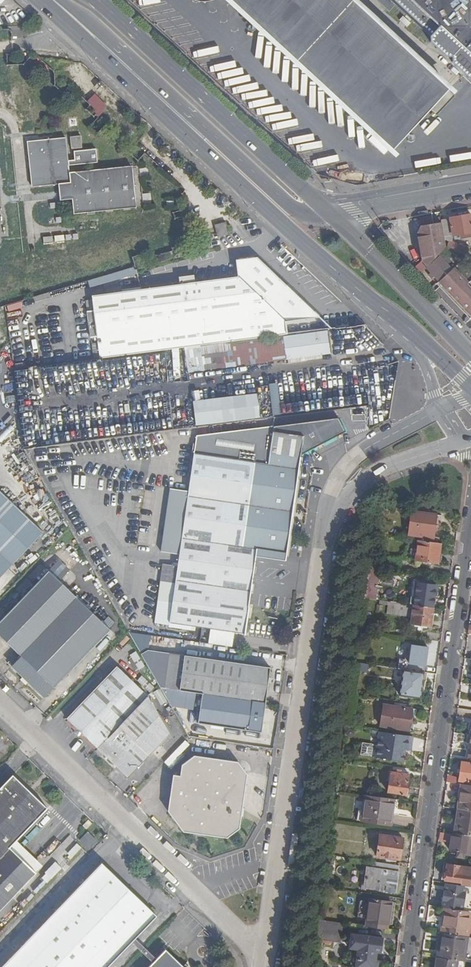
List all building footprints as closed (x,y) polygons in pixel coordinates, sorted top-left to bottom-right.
[(392,151),(449,89),(353,0),(228,0),(392,151)] [(431,33),(430,43),(444,56),(450,56),(451,63),(470,81),(470,0),(393,0),(431,33)] [(80,85),(76,89),(85,99),(89,95),(80,85)] [(124,113),(110,100),(105,105),(92,94),(84,102),(98,115),(100,113),(113,125),(124,113)] [(32,108),(17,111),(19,123),(34,121),(32,108)] [(118,129),(127,138),(136,129),(127,120),(118,129)] [(83,149),(82,137),(71,138),(72,150),(83,149)] [(67,139),(27,143),(33,188),(60,186),(61,202),(73,201),(75,215),(137,209),(132,168),(71,174),(70,167),(99,165),(97,150),(74,152),(75,161),(69,161),(67,139)] [(445,240),(449,241),(470,238),(470,215),(441,221),(442,224),(445,240)] [(424,262),(428,267),(439,257),(446,250),(446,249),(445,240),(442,224),(422,228),(424,235),(419,236),(424,262)] [(446,250),(462,255),(467,257),(470,248),(449,241),(446,249),(446,250)] [(443,262),(439,257),(428,267),(427,268),(432,272),(429,275),(432,279),(436,276),(455,297),(468,284),(454,269),(454,270),(452,270),(449,266),(451,263),(447,258),(443,262)] [(321,321),(261,263),(257,260),(236,262),(238,278),(255,340),(287,336),(286,325),(321,321)] [(255,340),(238,278),(107,295),(107,300),(92,301),(93,312),(87,313),(91,340),(97,339),(99,360),(255,340)] [(470,314),(470,287),(468,284),(455,297),(470,314)] [(328,335),(283,341),(285,360),(330,354),(328,335)] [(246,344),(249,365),(285,360),(283,341),(283,339),(246,344)] [(249,365),(246,344),(201,350),(203,370),(249,365)] [(269,393),(194,403),(198,427),(273,416),(269,393)] [(169,624),(244,634),(256,550),(286,554),(302,438),(273,433),(268,465),(239,461),(233,461),(193,455),(177,567),(162,565),(160,583),(175,585),(169,624)] [(0,494),(6,500),(18,488),(12,482),(0,494)] [(6,500),(0,494),(0,577),(42,534),(6,500)] [(419,537),(419,541),(439,544),(440,538),(433,537),(436,515),(412,512),(409,535),(419,537)] [(441,544),(439,544),(419,541),(418,541),(417,551),(411,551),(410,558),(416,559),(416,561),(438,564),(438,562),(441,563),(442,555),(439,554),(441,544)] [(59,561),(48,572),(58,582),(69,570),(59,561)] [(48,572),(0,622),(0,638),(20,658),(12,667),(44,699),(110,631),(58,582),(48,572)] [(367,596),(377,595),(376,574),(365,575),(367,596)] [(415,584),(412,606),(434,609),(437,587),(415,584)] [(434,609),(412,606),(389,602),(387,614),(412,617),(411,625),(431,627),(434,609)] [(411,645),(408,671),(424,673),(428,648),(411,645)] [(134,652),(128,656),(137,669),(143,665),(134,652)] [(270,669),(170,654),(165,690),(202,695),(198,724),(261,733),(270,669)] [(363,665),(355,663),(354,673),(368,675),(369,665),(363,665)] [(116,667),(66,718),(97,748),(128,777),(169,734),(147,696),(116,667)] [(408,671),(403,670),(400,689),(400,696),(420,699),(421,692),(424,673),(408,671)] [(411,709),(383,705),(381,727),(408,731),(411,709)] [(410,751),(412,737),(379,732),(377,746),(362,744),(361,756),(375,758),(403,762),(404,754),(401,754),(401,750),(410,751)] [(180,776),(173,775),(168,812),(183,832),(227,839),(239,828),(246,776),(237,763),(195,756),(181,766),(180,776)] [(447,777),(446,783),(461,785),(470,787),(470,765),(462,764),(459,779),(447,777)] [(391,774),(388,793),(407,795),(409,776),(391,774)] [(12,776),(0,788),(0,911),(35,874),(9,848),(47,808),(12,776)] [(470,812),(470,787),(461,785),(457,810),(470,812)] [(394,800),(364,796),(361,821),(391,825),(394,800)] [(457,810),(453,835),(467,837),(470,837),(470,812),(457,810)] [(87,832),(79,840),(88,848),(96,841),(87,832)] [(467,837),(453,835),(450,834),(448,850),(457,852),(456,858),(464,859),(467,837)] [(403,839),(380,835),(377,856),(400,860),(403,839)] [(52,862),(41,879),(47,883),(59,867),(52,862)] [(395,893),(399,867),(373,863),(372,869),(367,869),(364,888),(395,893)] [(2,966),(107,966),(156,916),(101,864),(2,966)] [(469,887),(470,877),(470,868),(446,865),(444,883),(466,887),(469,887)] [(466,887),(444,883),(441,903),(463,906),(466,887)] [(391,903),(369,900),(367,922),(388,925),(391,903)] [(444,909),(440,933),(467,937),(470,913),(444,909)] [(340,942),(342,924),(319,921),(316,939),(340,942)] [(467,937),(440,933),(436,958),(456,961),(463,962),(467,937)] [(355,966),(375,966),(377,952),(358,949),(355,966)] [(149,966),(183,966),(165,950),(149,966)] [(436,958),(435,966),(455,966),(456,961),(436,958)]
